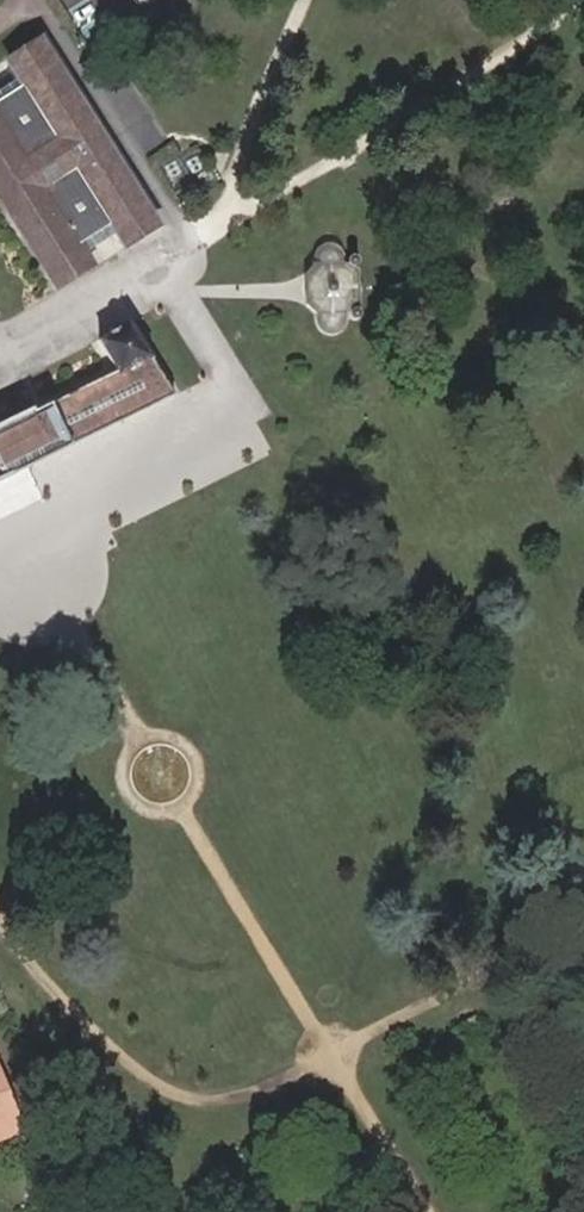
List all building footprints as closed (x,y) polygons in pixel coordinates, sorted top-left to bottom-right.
[(6,64),(15,80),(0,89),(0,202),(3,207),(54,288),(86,268),(79,257),(110,238),(117,248),(151,228),(40,44),(6,64)] [(308,266),(300,274),(301,305),(312,320),(312,324),(312,328),(313,330),(315,334),(319,337),(323,338),(327,338),(331,337),(336,335),(339,332),(341,328),(342,321),(346,323),(349,324),(353,323),(356,321),(357,318),(357,315),(356,313),(353,311),(350,310),(349,309),(353,305),(353,292),(356,290),(358,288),(358,286),(357,284),(355,282),(353,281),(352,273),(348,271),(353,266),(355,264),(355,261),(353,257),(351,255),(349,255),(339,257),(339,252),(336,248),(331,245),(326,243),(322,243),(318,245),(314,247),(311,250),(308,255),(307,257),(308,266)] [(167,397),(130,323),(97,339),(114,373),(32,414),(31,410),(0,425),(0,479),(167,397)] [(9,1133),(18,1130),(0,1083),(0,1111),(9,1133)] [(9,1133),(0,1111),(0,1137),(9,1133)]
